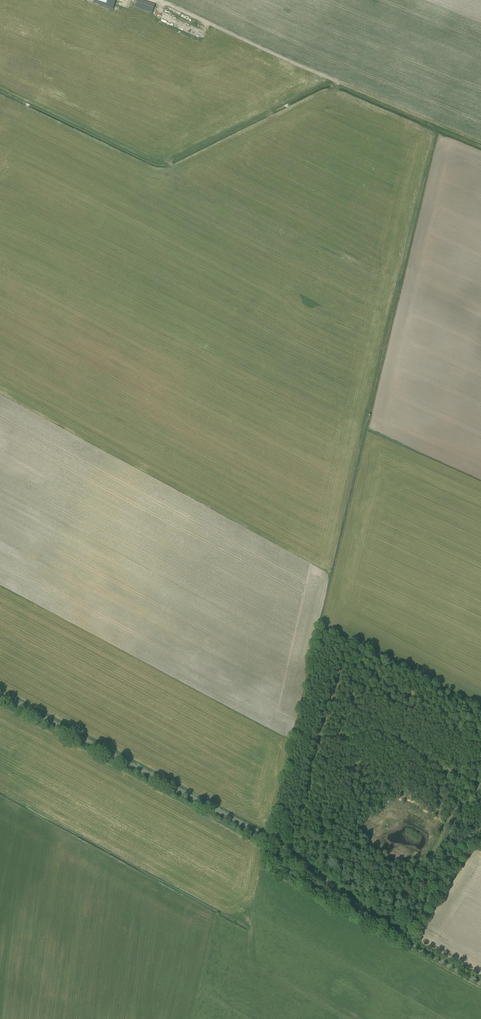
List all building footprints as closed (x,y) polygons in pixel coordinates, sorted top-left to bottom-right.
[(99,5),(113,10),(116,0),(94,0),(93,3),(99,5)] [(154,5),(140,0),(137,0),(135,8),(152,13),(154,5)]
